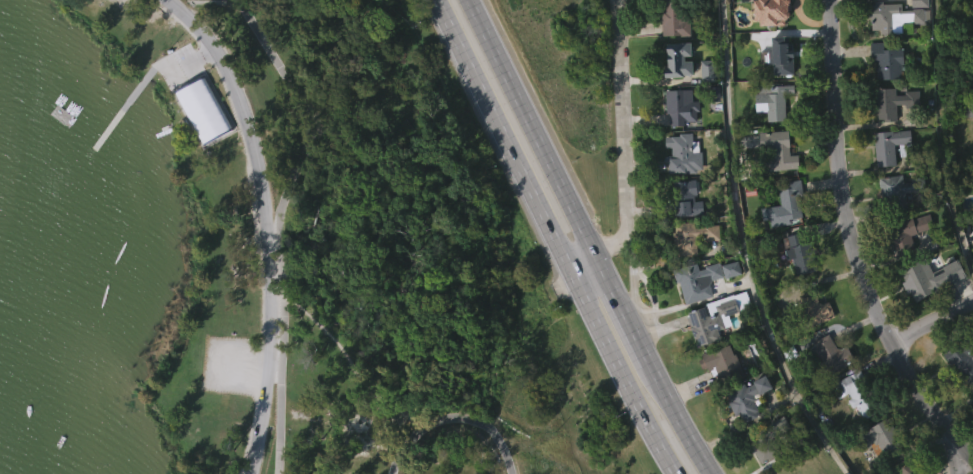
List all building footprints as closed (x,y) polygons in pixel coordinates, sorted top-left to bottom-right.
[(663,10),(663,0),(687,0),(690,38),(662,39),(661,10),(663,10)] [(753,20),(754,0),(759,0),(790,0),(790,2),(787,2),(787,11),(791,12),(791,18),(786,18),(786,26),(760,25),(760,20),(753,20)] [(896,0),(866,0),(865,23),(895,24),(896,0)] [(754,63),(788,62),(787,23),(757,23),(758,36),(753,36),(754,63)] [(909,29),(910,44),(927,44),(926,28),(909,29)] [(793,43),(795,75),(772,76),(771,35),(792,34),(793,43)] [(884,42),(885,48),(903,48),(904,62),(902,62),(902,78),(878,78),(878,58),(871,58),(870,43),(884,42)] [(684,56),(684,61),(692,61),(692,75),(684,75),(684,77),(664,77),(664,69),(667,69),(666,43),(690,43),(690,56),(684,56)] [(782,83),(782,85),(793,85),(794,94),(784,95),(785,120),(767,121),(767,97),(758,97),(758,84),(782,83)] [(893,87),(893,94),(902,94),(902,91),(917,90),(917,107),(903,107),(903,104),(894,104),(894,120),(873,123),(872,101),(869,101),(868,88),(893,87)] [(692,90),(692,101),(699,101),(699,111),(696,112),(697,124),(669,125),(669,114),(666,114),(666,90),(692,90)] [(700,117),(713,116),(712,97),(699,98),(700,117)] [(788,130),(790,155),(798,154),(799,168),(761,171),(760,158),(775,157),(774,150),(760,151),(759,132),(788,130)] [(909,130),(911,156),(898,157),(897,144),(892,144),(894,165),(873,167),(871,133),(909,130)] [(691,136),(690,141),(698,141),(698,152),(701,152),(700,169),(696,169),(696,173),(670,172),(672,148),(665,147),(665,136),(678,136),(678,132),(691,133),(691,136)] [(961,139),(960,154),(972,154),(972,139),(961,139)] [(788,192),(787,168),(758,169),(759,191),(764,190),(765,208),(797,206),(796,192),(788,192)] [(901,175),(901,180),(922,177),(924,190),(908,192),(909,198),(905,199),(906,208),(881,212),(876,178),(901,175)] [(799,218),(800,223),(771,228),(769,220),(763,221),(761,209),(781,205),(778,191),(786,189),(785,182),(801,179),(804,195),(799,196),(803,217),(799,218)] [(696,180),(698,202),(706,201),(707,213),(672,216),(671,203),(678,202),(676,182),(696,180)] [(928,213),(932,226),(908,235),(913,250),(893,256),(883,225),(910,216),(911,219),(928,213)] [(759,245),(761,257),(768,256),(769,262),(803,258),(798,217),(784,219),(785,226),(777,227),(779,242),(759,245)] [(698,222),(699,228),(722,225),(723,240),(709,241),(708,236),(699,237),(701,256),(682,258),(681,247),(679,247),(677,232),(680,231),(679,223),(698,222)] [(806,232),(809,243),(814,242),(821,270),(795,276),(785,237),(806,232)] [(932,265),(928,250),(885,262),(894,294),(914,288),(909,271),(932,265)] [(945,251),(951,264),(938,270),(934,263),(923,269),(929,280),(935,277),(940,287),(912,301),(899,274),(920,263),(921,265),(945,251)] [(722,262),(727,277),(715,281),(713,287),(716,296),(690,304),(684,283),(681,284),(677,270),(701,263),(703,270),(709,268),(708,266),(722,262)] [(780,269),(786,297),(790,296),(794,313),(814,308),(804,264),(780,269)] [(821,297),(824,304),(831,302),(834,310),(822,314),(825,321),(808,327),(797,298),(821,289),(823,296),(821,297)] [(749,291),(755,306),(728,318),(734,332),(726,335),(728,341),(707,349),(706,346),(704,347),(692,315),(700,312),(699,310),(709,306),(710,309),(724,303),(723,300),(749,291)] [(957,297),(929,308),(924,295),(896,306),(906,330),(909,329),(913,338),(932,330),(931,328),(964,314),(957,297)] [(681,341),(711,334),(707,318),(721,315),(718,300),(697,305),(695,301),(673,306),(681,341)] [(966,326),(972,336),(972,360),(971,361),(972,364),(972,376),(964,383),(948,360),(945,362),(939,354),(956,342),(954,339),(958,336),(956,333),(966,326)] [(799,332),(806,361),(832,354),(828,338),(818,341),(814,328),(799,332)] [(703,340),(704,344),(684,350),(694,384),(719,377),(717,367),(729,363),(726,351),(749,345),(744,329),(703,340)] [(829,335),(837,350),(847,345),(855,360),(830,372),(822,355),(816,358),(811,349),(815,346),(813,343),(829,335)] [(733,343),(749,376),(725,387),(720,375),(717,377),(714,371),(712,372),(711,368),(707,370),(702,360),(708,358),(706,354),(708,353),(707,350),(715,347),(717,351),(733,343)] [(869,380),(884,407),(865,418),(857,405),(853,407),(848,399),(852,397),(849,392),(845,394),(837,380),(863,364),(872,378),(869,380)] [(807,383),(814,396),(819,394),(828,411),(853,397),(845,382),(836,387),(828,372),(807,383)] [(766,377),(771,389),(751,397),(759,416),(746,422),(741,412),(734,415),(724,394),(745,384),(747,388),(754,385),(753,383),(766,377)] [(972,417),(972,399),(961,378),(943,388),(964,423),(972,417)] [(696,394),(701,408),(713,404),(718,417),(740,409),(730,381),(696,394)] [(840,433),(845,431),(851,445),(856,443),(861,456),(874,450),(857,408),(833,418),(840,433)] [(723,431),(734,453),(739,451),(744,463),(760,455),(754,442),(758,440),(755,433),(771,425),(764,413),(744,423),(743,422),(723,431)] [(886,417),(893,429),(894,428),(904,446),(879,460),(870,444),(859,450),(852,438),(886,417)] [(765,425),(782,449),(762,462),(752,447),(755,444),(747,432),(755,426),(758,430),(765,425)] [(886,455),(859,468),(862,473),(895,473),(886,455)] [(801,469),(794,473),(786,473),(780,466),(793,457),(801,469)] [(761,463),(744,472),(746,473),(767,473),(761,463)] [(917,464),(917,473),(903,473),(902,465),(917,464)]
